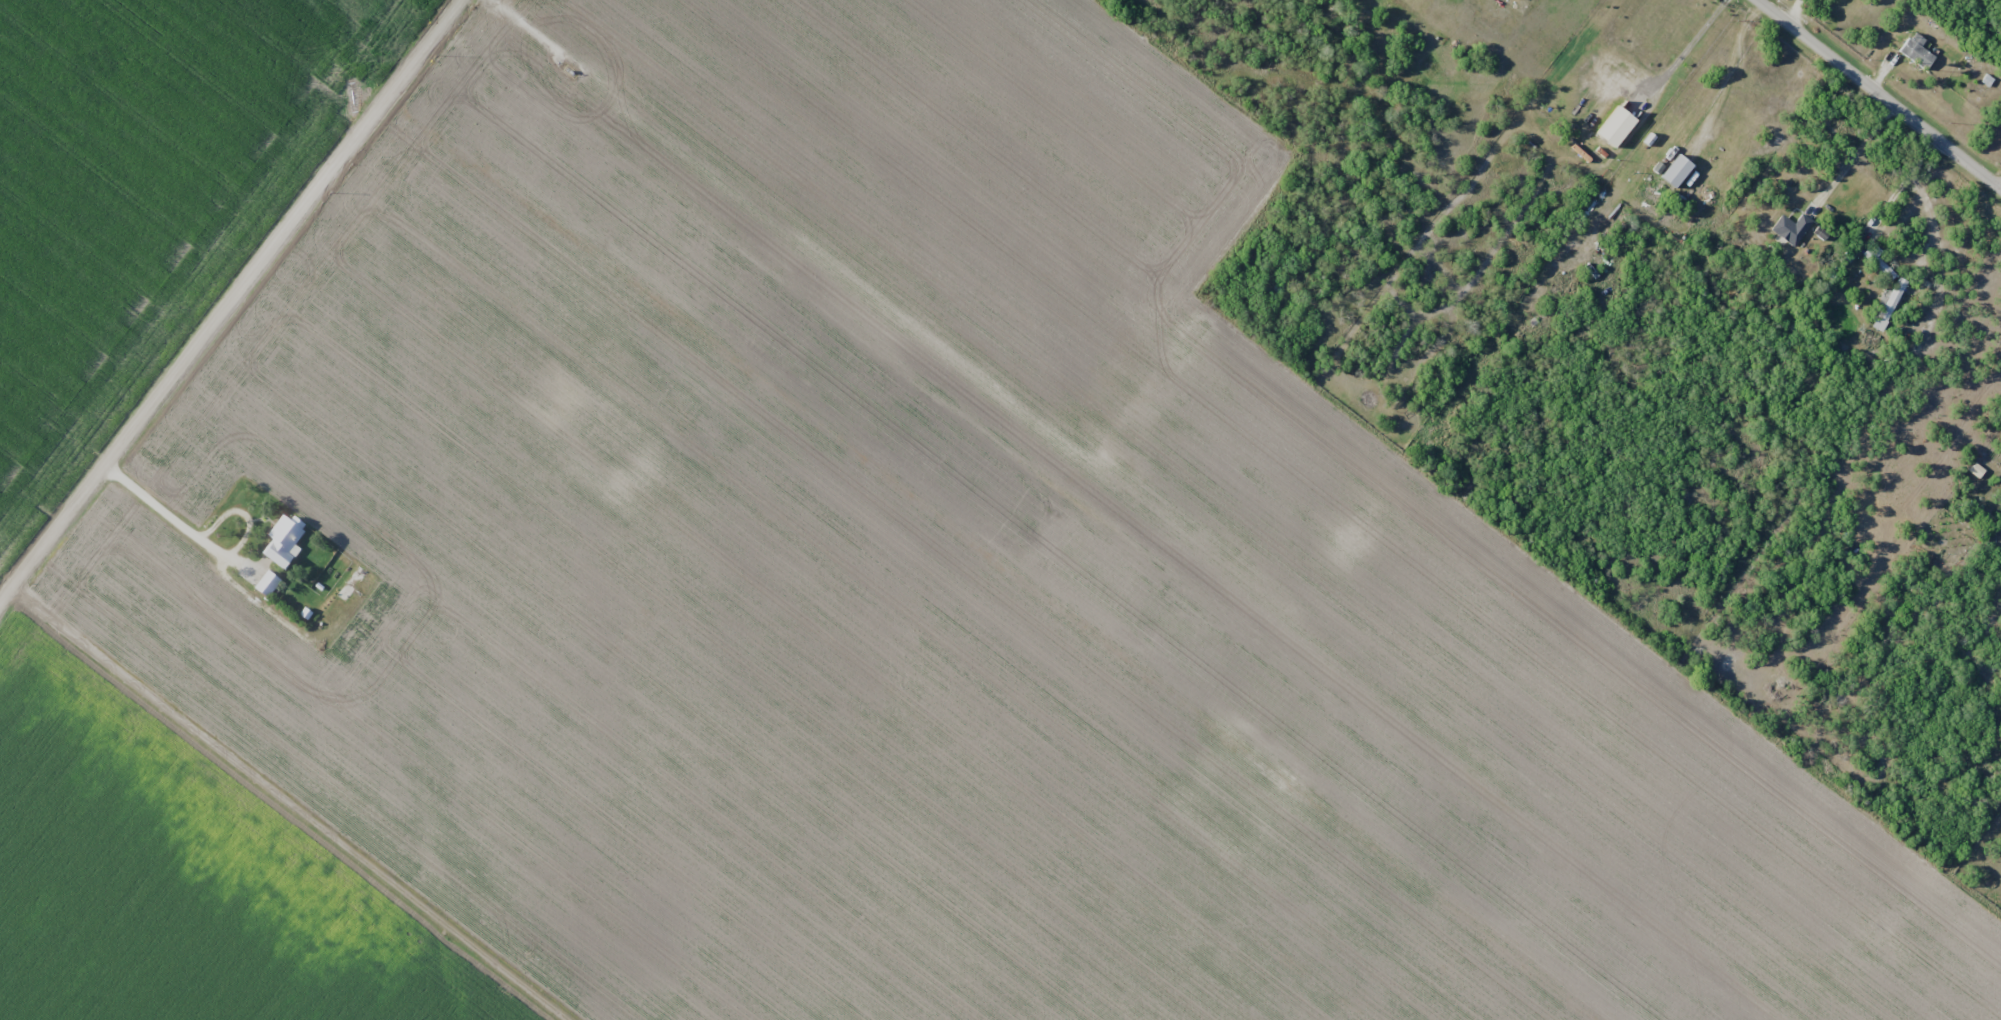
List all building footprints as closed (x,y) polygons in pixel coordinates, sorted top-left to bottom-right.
[(1896,50),(1924,71),(1935,57),(1918,45),(1922,39),(1911,31),(1896,50)] [(1609,148),(1632,121),(1613,105),(1590,132),(1609,148)] [(1669,188),(1689,166),(1674,153),(1655,176),(1669,188)] [(1804,231),(1780,214),(1768,230),(1793,247),(1804,231)] [(287,570),(301,549),(295,545),(306,529),(284,514),(269,536),(272,538),(262,553),(287,570)] [(375,581),(361,566),(335,593),(345,603),(358,590),(362,594),(375,581)] [(282,580),(270,571),(256,588),(269,597),(282,580)]
